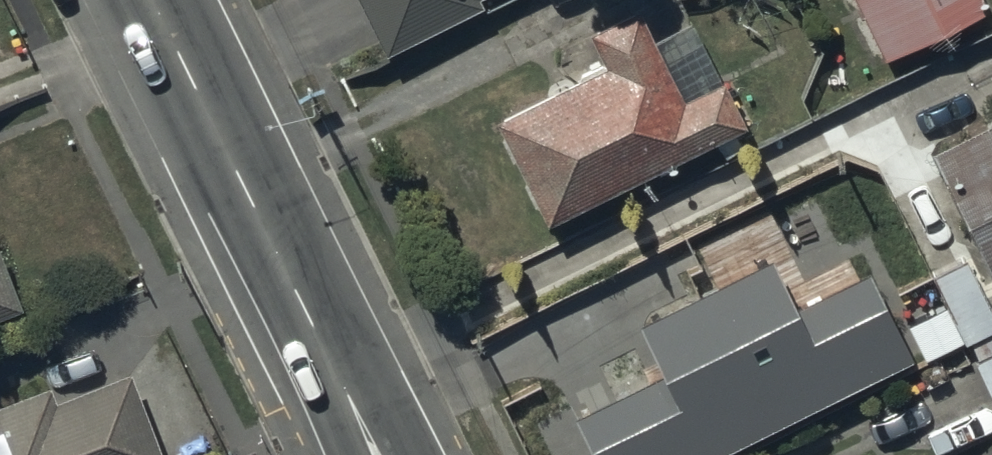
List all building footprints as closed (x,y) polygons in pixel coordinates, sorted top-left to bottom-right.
[(384,58),(480,11),(475,0),(476,0),(356,0),(384,58)] [(881,64),(986,12),(980,0),(851,0),(881,64)] [(547,94),(490,122),(542,229),(654,173),(656,177),(672,170),(670,166),(712,145),(720,162),(741,152),(733,136),(744,130),(720,81),(717,83),(687,22),(680,26),(676,18),(657,27),(662,37),(651,42),(635,9),(584,35),(598,67),(571,80),(569,76),(544,88),(547,94)] [(765,66),(727,86),(747,126),(785,107),(765,66)] [(929,154),(991,289),(991,124),(929,154)] [(647,362),(689,454),(704,454),(901,356),(858,267),(844,273),(831,245),(764,277),(775,302),(732,322),(722,302),(655,335),(664,354),(647,362)] [(22,312),(0,253),(0,321),(22,312)] [(926,276),(959,346),(991,331),(991,318),(964,258),(926,276)] [(613,273),(535,313),(578,402),(629,376),(613,344),(641,330),(613,273)] [(971,363),(991,408),(991,353),(971,363)] [(132,373),(57,402),(51,386),(0,406),(0,454),(163,454),(132,373)]
